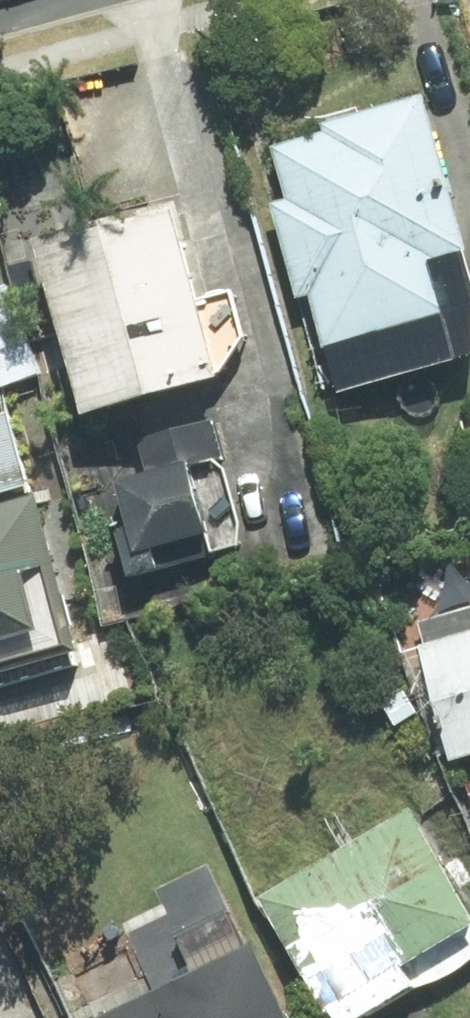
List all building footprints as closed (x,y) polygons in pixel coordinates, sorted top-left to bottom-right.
[(298,195),(281,200),(308,295),(321,291),(337,345),(346,342),(359,386),(469,354),(469,335),(462,308),(467,306),(452,253),(469,248),(469,202),(439,94),(282,139),(298,195)] [(190,199),(55,235),(102,413),(237,378),(190,199)] [(5,372),(12,391),(54,375),(19,279),(0,286),(0,373),(5,372)] [(0,412),(0,482),(33,472),(15,408),(0,412)] [(129,476),(142,524),(126,528),(138,575),(174,565),(231,550),(206,455),(129,476)] [(0,506),(0,673),(94,647),(52,492),(0,506)] [(429,647),(464,761),(469,759),(469,634),(429,647)] [(271,892),(338,1017),(374,1017),(469,967),(469,890),(427,809),(271,892)] [(264,943),(104,1017),(299,1017),(264,943)]
